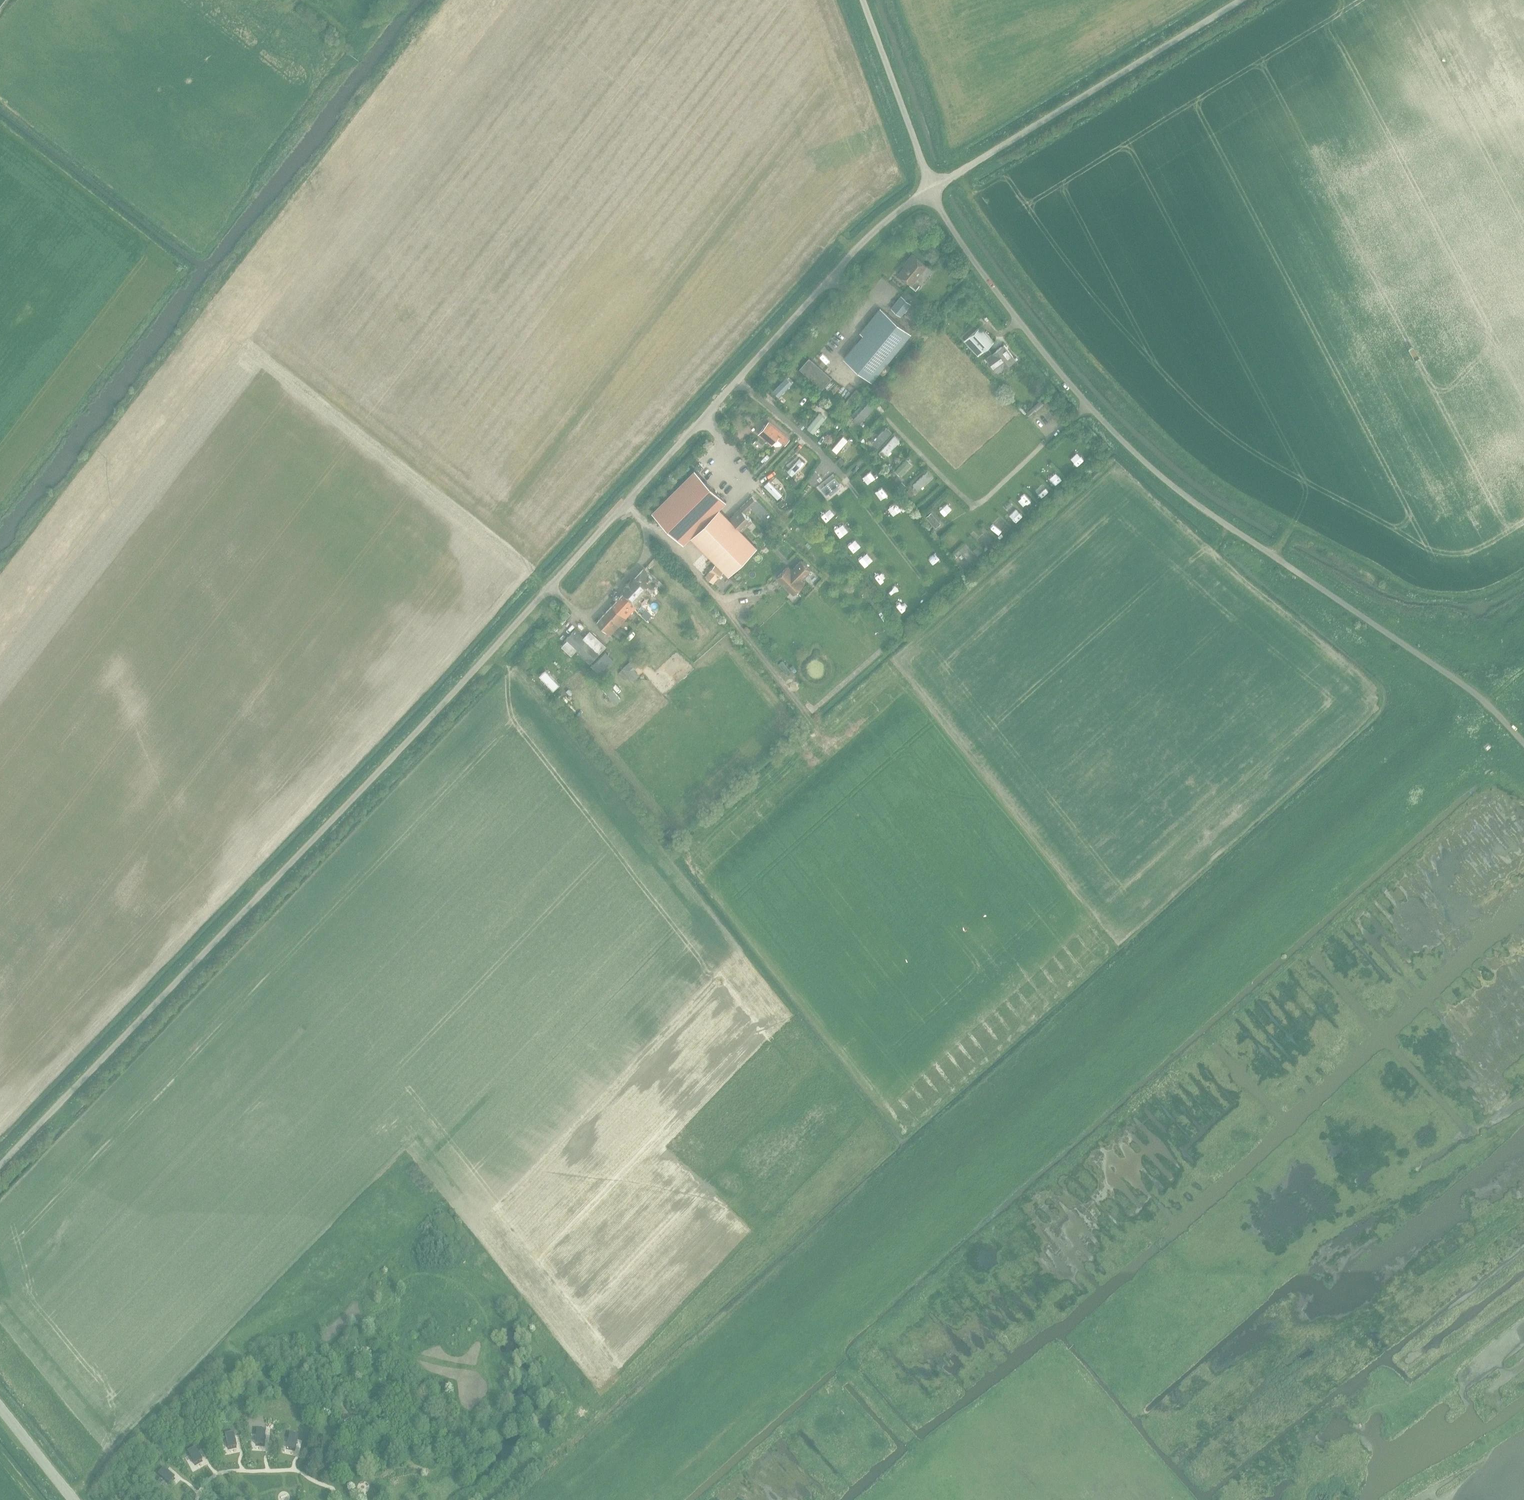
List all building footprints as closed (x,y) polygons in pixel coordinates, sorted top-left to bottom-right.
[(899,273),(911,283),(926,265),(912,254),(907,261),(908,262),(899,273)] [(891,308),(901,316),(910,304),(901,296),(891,308)] [(845,357),(872,380),(911,333),(880,308),(861,331),(864,334),(845,357)] [(965,339),(978,353),(994,338),(981,324),(965,339)] [(986,354),(997,370),(1014,358),(1003,342),(986,354)] [(800,367),(824,387),(832,377),(809,357),(800,367)] [(778,437),(782,440),(787,435),(769,420),(759,432),(773,443),(778,437)] [(685,544),(692,537),(730,500),(705,478),(660,520),(685,544)] [(761,517),(768,511),(753,496),(731,518),(743,530),(753,520),(747,513),(750,510),(749,508),(751,506),(761,517)] [(692,537),(729,574),(757,546),(721,509),(692,537)] [(801,579),(811,569),(801,560),(792,569),(788,566),(777,577),(793,594),(805,583),(801,579)] [(706,575),(714,582),(718,578),(724,570),(716,563),(710,571),(706,575)] [(596,621),(610,633),(638,603),(638,602),(656,582),(642,569),(625,587),(626,588),(596,621)] [(565,638),(589,662),(598,653),(574,629),(565,638)] [(622,667),(633,680),(640,674),(635,668),(638,665),(632,658),(622,667)]
